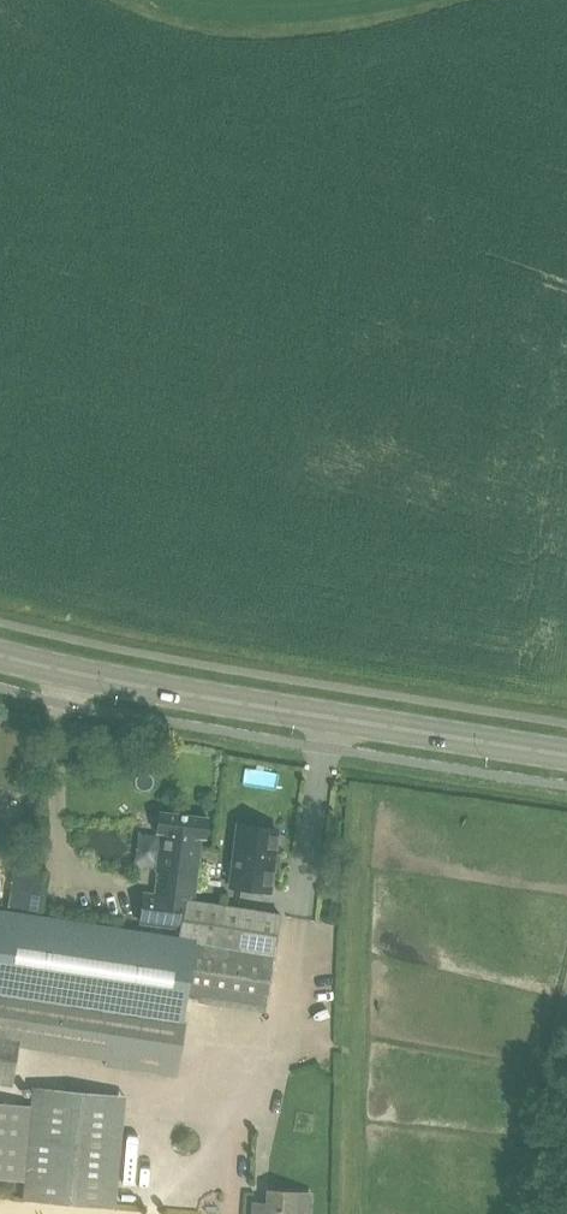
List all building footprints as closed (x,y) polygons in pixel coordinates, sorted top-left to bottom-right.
[(208,818),(158,812),(155,832),(160,833),(155,871),(156,872),(153,894),(144,892),(140,923),(179,928),(182,901),(192,903),(192,901),(193,901),(193,900),(201,838),(205,839),(208,818)] [(247,822),(247,827),(236,826),(229,885),(269,890),(277,831),(266,829),(267,824),(247,822)] [(7,906),(43,912),(48,872),(13,867),(7,906)] [(107,1037),(104,1066),(173,1077),(187,989),(266,1001),(281,914),(193,900),(193,901),(193,903),(183,902),(178,936),(0,909),(0,1021),(107,1037)] [(12,1087),(20,1039),(0,1036),(0,1085),(12,1087)] [(115,1210),(126,1097),(31,1087),(30,1103),(0,1100),(0,1174),(23,1176),(21,1201),(115,1210)] [(127,1108),(127,1166),(140,1166),(140,1108),(127,1108)] [(296,1193),(267,1192),(266,1210),(251,1210),(251,1213),(295,1213),(296,1193)]
